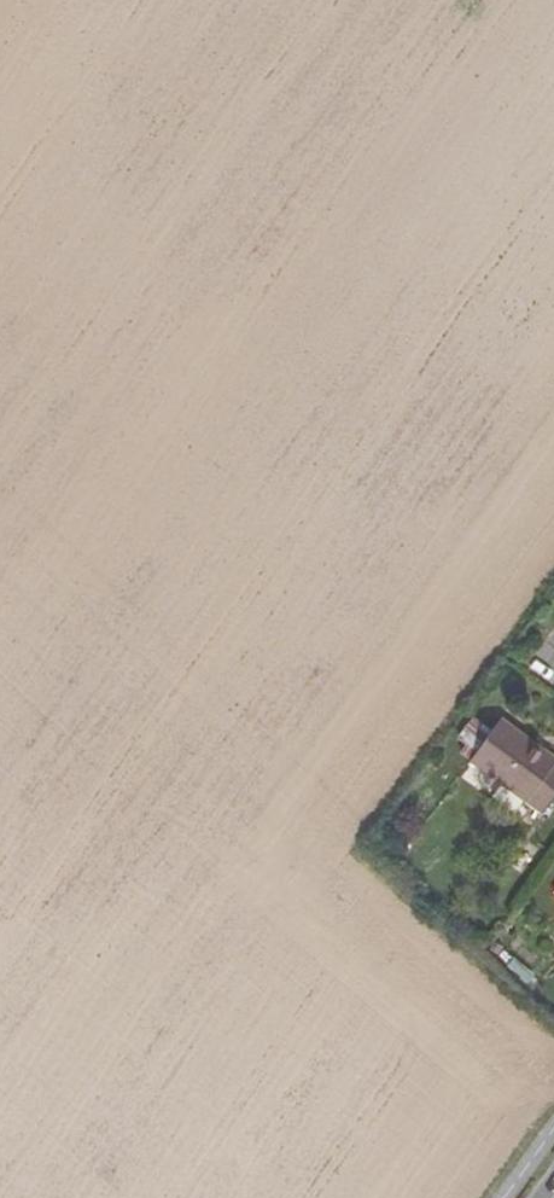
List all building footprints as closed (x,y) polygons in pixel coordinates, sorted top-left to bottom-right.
[(519,807),(550,768),(479,718),(449,754),(519,807)] [(542,895),(553,904),(553,881),(542,895)]
